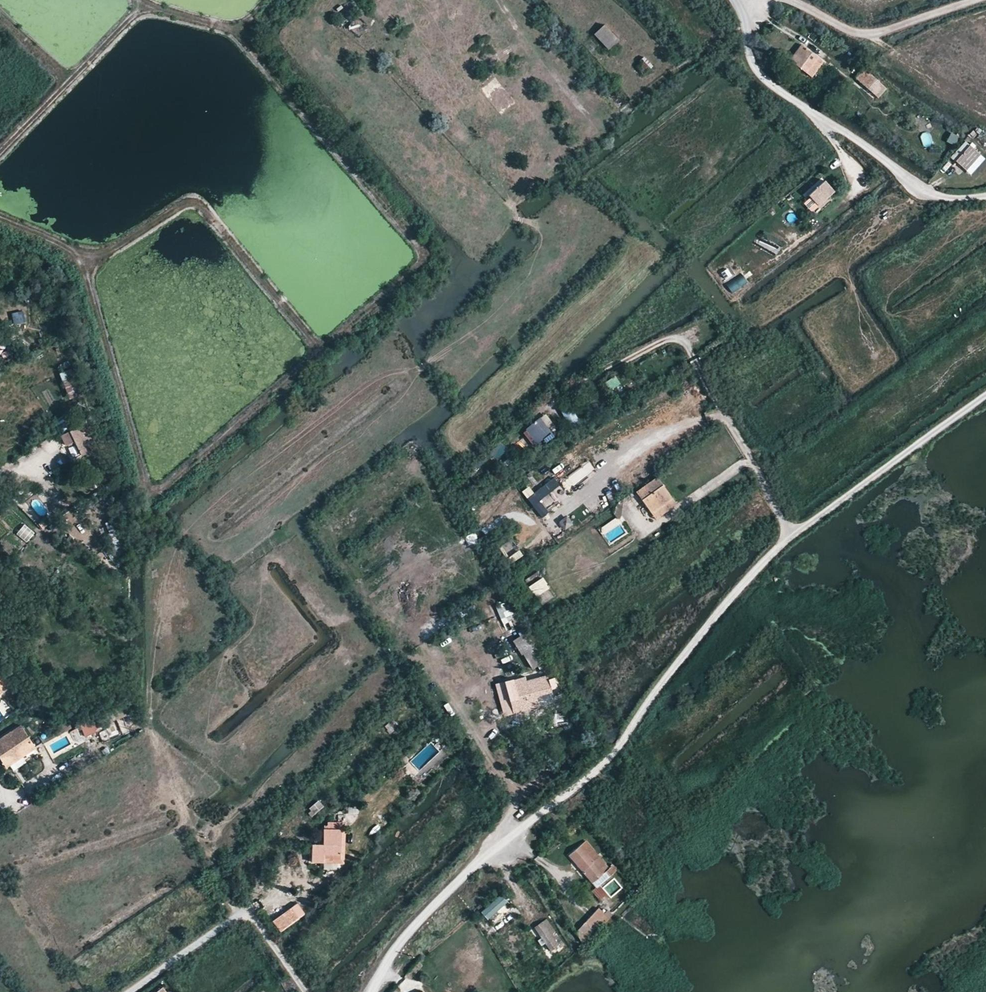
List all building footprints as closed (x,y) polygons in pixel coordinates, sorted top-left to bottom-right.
[(592,34),(607,49),(617,40),(603,24),(592,34)] [(790,59),(806,73),(817,59),(801,46),(790,59)] [(634,69),(641,77),(652,67),(643,56),(636,62),(639,64),(634,69)] [(817,59),(806,73),(812,78),(823,63),(817,59)] [(865,86),(871,92),(879,83),(874,78),(865,86)] [(919,135),(924,147),(933,143),(929,131),(919,135)] [(955,146),(959,137),(950,133),(946,142),(955,146)] [(956,161),(965,171),(980,155),(966,141),(958,150),(962,154),(956,161)] [(808,195),(817,206),(833,192),(824,182),(808,195)] [(783,245),(763,233),(756,243),(776,255),(783,245)] [(725,281),(732,276),(727,268),(719,273),(725,281)] [(741,274),(726,285),(733,294),(747,283),(741,274)] [(23,310),(11,313),(14,325),(26,322),(23,310)] [(13,358),(6,344),(0,347),(0,353),(5,363),(13,358)] [(61,372),(68,398),(82,395),(76,369),(61,372)] [(561,412),(568,426),(579,421),(572,407),(561,412)] [(541,418),(523,431),(534,445),(552,432),(541,418)] [(99,446),(91,422),(62,436),(66,446),(74,442),(77,448),(81,455),(99,446)] [(566,477),(572,486),(595,470),(590,461),(566,477)] [(556,476),(525,498),(540,518),(570,497),(556,476)] [(637,493),(651,512),(671,498),(656,478),(637,493)] [(671,498),(651,512),(657,520),(676,505),(671,498)] [(567,516),(558,523),(564,531),(573,524),(567,516)] [(17,534),(28,542),(36,532),(25,524),(17,534)] [(507,558),(513,555),(518,553),(512,541),(501,546),(507,558)] [(512,562),(522,557),(520,551),(509,556),(512,562)] [(529,586),(538,579),(534,574),(525,581),(529,586)] [(529,585),(539,605),(554,598),(543,578),(529,585)] [(494,606),(503,625),(514,620),(505,601),(494,606)] [(512,641),(521,654),(523,653),(533,668),(544,660),(525,632),(512,641)] [(503,680),(508,701),(517,698),(518,702),(551,693),(549,688),(556,686),(553,677),(546,679),(545,674),(526,679),(525,675),(503,680)] [(5,690),(9,686),(3,678),(0,675),(0,685),(5,690)] [(119,703),(77,721),(81,733),(124,715),(119,703)] [(5,767),(11,762),(15,759),(33,747),(20,726),(0,739),(0,759),(5,767)] [(33,747),(15,759),(19,766),(38,755),(33,747)] [(314,815),(323,806),(318,800),(309,809),(314,815)] [(310,843),(310,862),(323,863),(323,858),(338,858),(339,829),(345,829),(345,821),(333,821),(332,829),(321,829),(321,843),(310,843)] [(339,829),(338,858),(323,858),(323,863),(344,863),(345,829),(339,829)] [(568,855),(593,882),(607,869),(584,841),(568,855)] [(607,869),(612,874),(618,870),(613,864),(607,869)] [(607,869),(593,882),(598,888),(612,874),(607,869)] [(627,880),(636,891),(641,886),(632,875),(627,880)] [(504,894),(481,914),(486,920),(509,899),(504,894)] [(272,920),(280,931),(304,913),(295,902),(272,920)] [(575,930),(584,944),(609,918),(598,907),(575,930)] [(534,927),(552,950),(557,946),(540,923),(534,927)]
